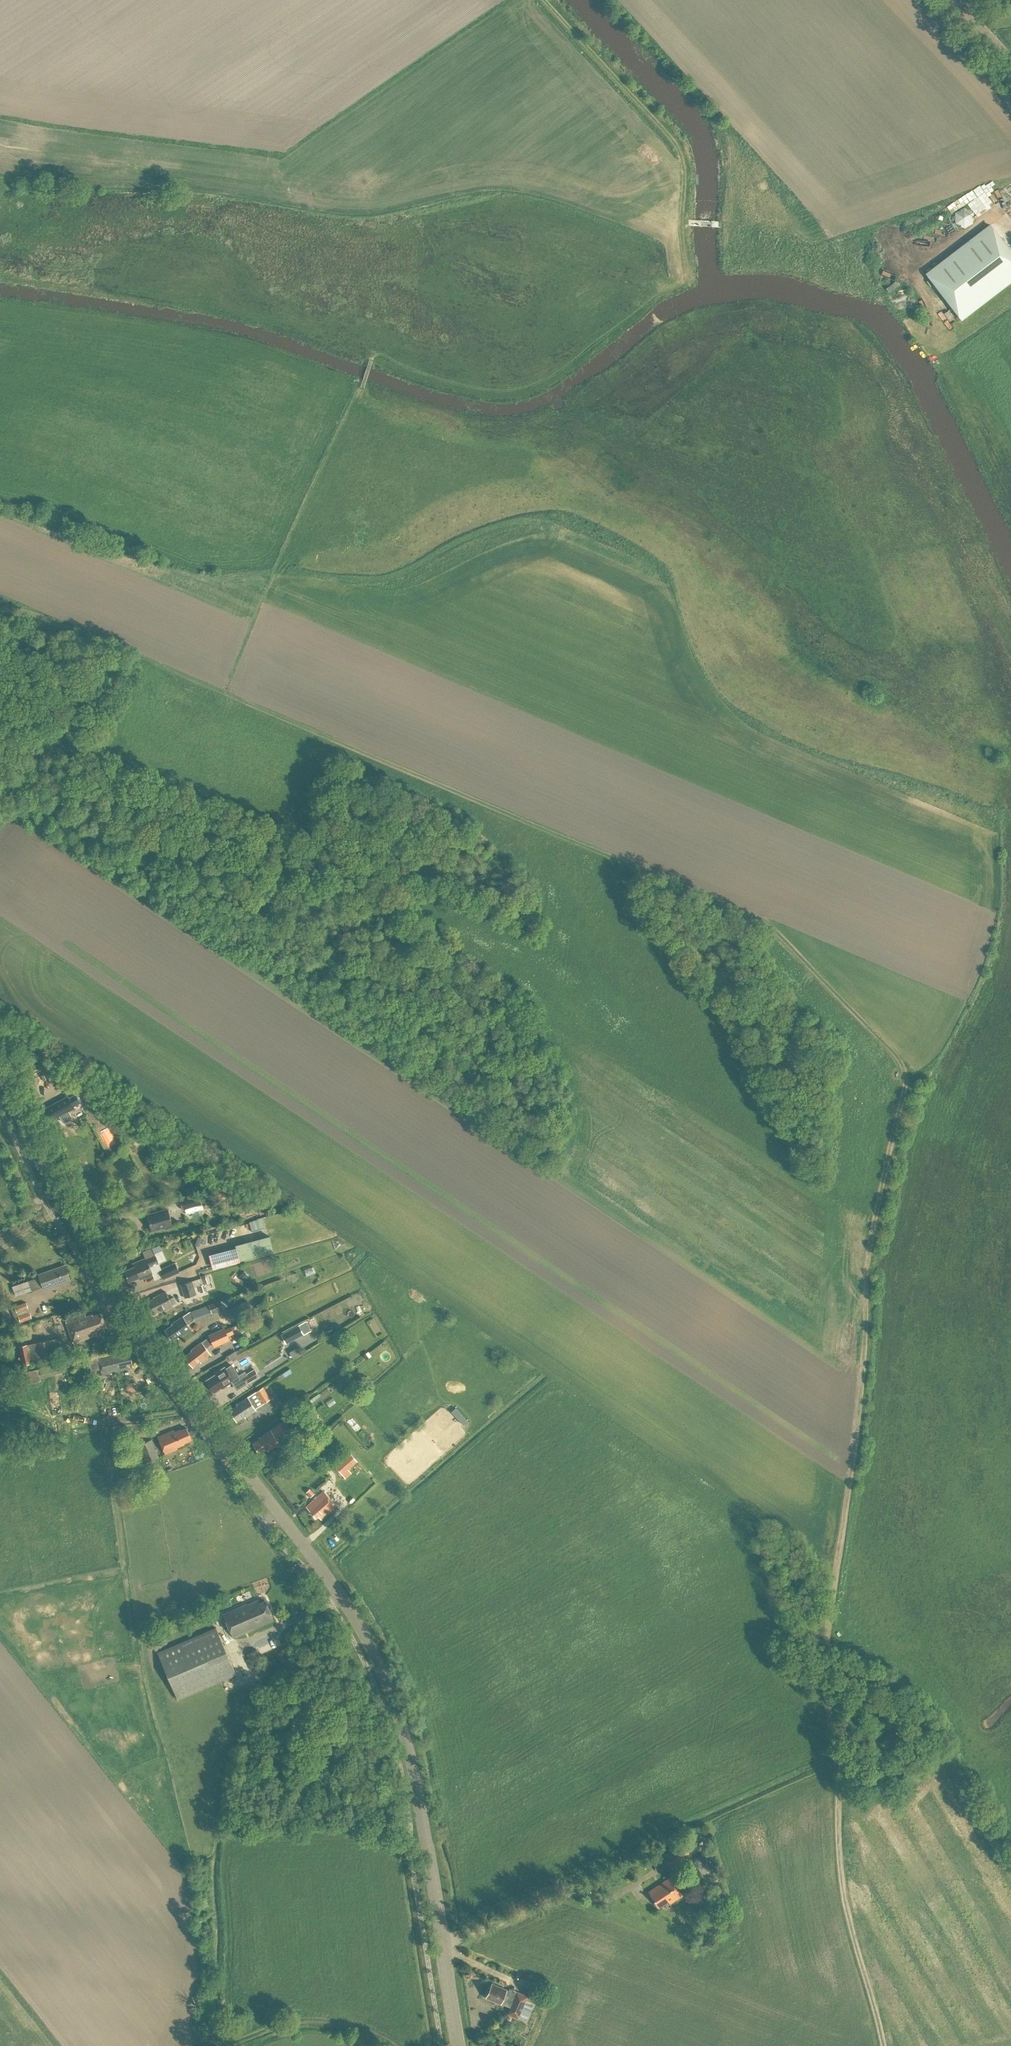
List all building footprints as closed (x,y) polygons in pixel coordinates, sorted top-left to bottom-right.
[(956,226),(975,225),(974,208),(955,210),(956,226)] [(926,274),(961,320),(1010,281),(1010,253),(989,225),(926,274)] [(945,233),(933,236),(934,242),(946,238),(945,233)] [(50,1063),(43,1067),(52,1084),(59,1080),(50,1063)] [(68,1097),(46,1108),(51,1119),(59,1115),(60,1116),(74,1108),(73,1107),(80,1103),(76,1095),(69,1099),(68,1097)] [(107,1128),(100,1131),(108,1147),(115,1144),(107,1128)] [(198,1192),(179,1197),(182,1210),(185,1209),(187,1214),(203,1210),(198,1192)] [(167,1209),(147,1215),(151,1231),(164,1227),(164,1228),(172,1226),(167,1209)] [(250,1222),(254,1231),(262,1228),(258,1219),(250,1222)] [(237,1249),(210,1256),(213,1269),(240,1262),(237,1249)] [(154,1254),(145,1258),(133,1264),(134,1267),(124,1271),(129,1281),(139,1277),(140,1279),(145,1277),(146,1278),(152,1275),(149,1268),(159,1264),(154,1254)] [(158,1269),(163,1279),(179,1272),(174,1262),(158,1269)] [(44,1288),(70,1279),(65,1265),(39,1274),(40,1276),(12,1286),(15,1295),(33,1289),(43,1285),(44,1288)] [(201,1278),(180,1284),(184,1298),(196,1294),(194,1287),(203,1284),(201,1278)] [(318,1300),(334,1293),(331,1285),(315,1291),(318,1300)] [(161,1311),(172,1306),(171,1305),(177,1303),(174,1297),(168,1299),(164,1291),(153,1297),(154,1298),(146,1303),(151,1314),(160,1310),(161,1311)] [(257,1311),(252,1299),(223,1312),(229,1324),(257,1311)] [(223,1309),(220,1301),(209,1305),(212,1314),(223,1309)] [(17,1312),(28,1308),(26,1302),(15,1306),(17,1312)] [(20,1322),(32,1318),(30,1312),(18,1316),(20,1322)] [(180,1337),(191,1329),(188,1324),(193,1320),(188,1312),(171,1324),(172,1325),(165,1329),(173,1341),(179,1336),(180,1337)] [(104,1328),(107,1327),(102,1314),(94,1316),(93,1313),(87,1316),(86,1313),(67,1320),(75,1342),(105,1332),(104,1328)] [(307,1320),(282,1335),(288,1345),(313,1329),(307,1320)] [(201,1342),(191,1350),(192,1351),(184,1357),(193,1367),(200,1362),(201,1363),(211,1354),(206,1348),(213,1343),(215,1347),(230,1340),(224,1328),(209,1335),(210,1336),(202,1342),(201,1342)] [(312,1331),(301,1338),(306,1345),(316,1337),(312,1331)] [(26,1344),(29,1360),(61,1353),(58,1338),(26,1344)] [(108,1356),(109,1361),(114,1360),(115,1366),(117,1365),(118,1370),(118,1371),(132,1368),(131,1363),(133,1363),(130,1350),(127,1348),(121,1350),(122,1353),(108,1356)] [(235,1351),(227,1356),(230,1361),(238,1356),(235,1351)] [(114,1360),(109,1361),(108,1356),(100,1358),(99,1358),(98,1359),(97,1356),(88,1358),(91,1372),(102,1369),(103,1375),(104,1375),(115,1372),(115,1371),(118,1370),(117,1365),(115,1366),(114,1360)] [(64,1362),(39,1367),(41,1377),(66,1371),(64,1362)] [(226,1369),(225,1368),(217,1373),(217,1374),(206,1381),(214,1393),(221,1388),(222,1389),(233,1382),(233,1380),(238,1377),(231,1366),(226,1369)] [(40,1382),(37,1370),(26,1373),(28,1384),(40,1382)] [(254,1370),(243,1377),(247,1384),(259,1377),(254,1370)] [(245,1418),(256,1411),(255,1409),(270,1399),(263,1387),(247,1397),(236,1405),(237,1405),(229,1410),(237,1422),(244,1417),(245,1418)] [(459,1407),(454,1411),(464,1425),(470,1422),(459,1407)] [(275,1439),(284,1433),(284,1432),(289,1429),(283,1421),(279,1424),(278,1424),(259,1437),(260,1438),(252,1443),(260,1454),(267,1449),(268,1451),(278,1444),(275,1439)] [(176,1430),(160,1436),(167,1454),(179,1449),(178,1447),(185,1444),(185,1443),(194,1439),(188,1427),(182,1429),(176,1431),(176,1430)] [(350,1453),(335,1467),(342,1474),(357,1461),(350,1453)] [(336,1506),(334,1503),(329,1497),(324,1491),(306,1507),(316,1517),(318,1516),(321,1519),(336,1506)] [(272,1616),(273,1615),(266,1601),(256,1605),(254,1602),(249,1604),(249,1603),(223,1614),(234,1638),(274,1621),(272,1616)] [(217,1627),(157,1652),(177,1700),(237,1675),(217,1627)] [(245,1660),(250,1670),(255,1667),(253,1664),(262,1659),(256,1649),(246,1654),(249,1658),(245,1660)] [(670,1877),(648,1892),(658,1907),(667,1901),(669,1903),(682,1895),(670,1877)] [(525,2003),(528,1996),(508,1988),(508,1989),(502,1987),(501,1988),(493,1984),(487,1997),(501,2003),(503,1998),(513,2003),(508,2014),(526,2021),(533,2006),(525,2003)]
